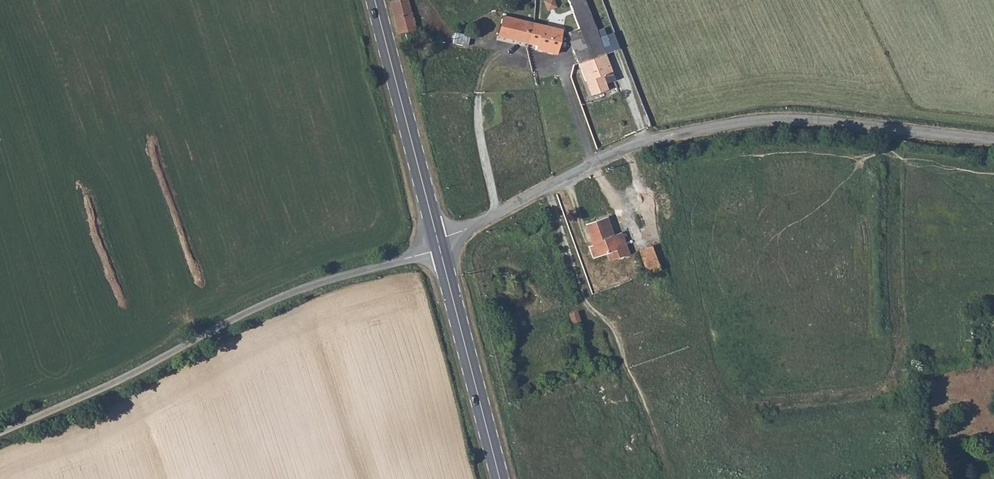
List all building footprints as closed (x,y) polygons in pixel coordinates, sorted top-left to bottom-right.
[(405,32),(414,29),(407,0),(391,0),(390,0),(398,34),(405,32)] [(585,0),(567,0),(582,39),(585,48),(574,52),(586,81),(612,71),(594,23),(585,0)] [(587,0),(585,0),(594,23),(596,22),(587,0)] [(497,33),(525,41),(531,21),(503,13),(497,33)] [(531,21),(525,41),(533,43),(532,48),(555,54),(560,30),(531,21)] [(456,31),(454,39),(468,43),(470,34),(456,31)] [(570,44),(574,52),(585,48),(582,39),(570,44)] [(615,250),(618,258),(630,254),(622,233),(614,236),(608,218),(588,225),(595,246),(590,248),(594,258),(607,254),(615,250)] [(661,271),(652,248),(642,252),(651,275),(661,271)] [(610,261),(618,258),(615,250),(607,254),(610,261)] [(571,312),(573,325),(581,323),(579,310),(571,312)]
